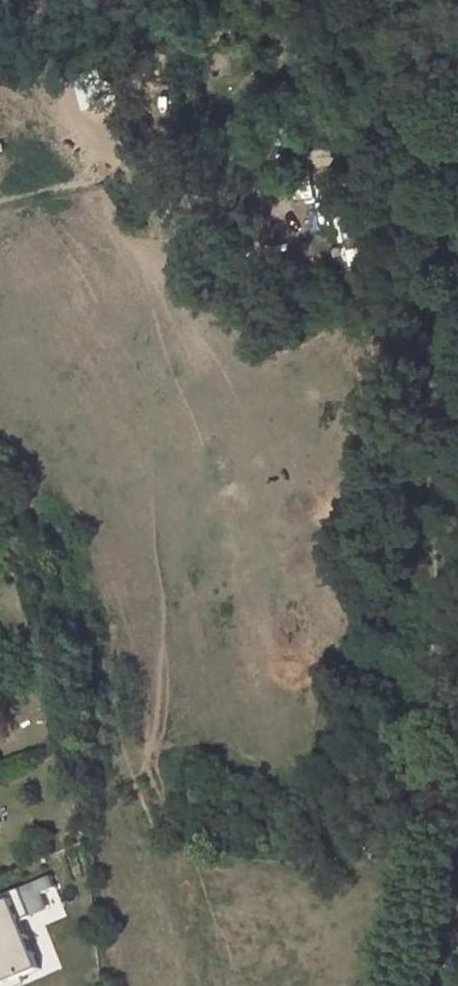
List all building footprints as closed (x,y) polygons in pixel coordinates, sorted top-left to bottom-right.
[(62,968),(47,923),(69,916),(57,880),(0,900),(0,985),(9,985),(62,968)]
